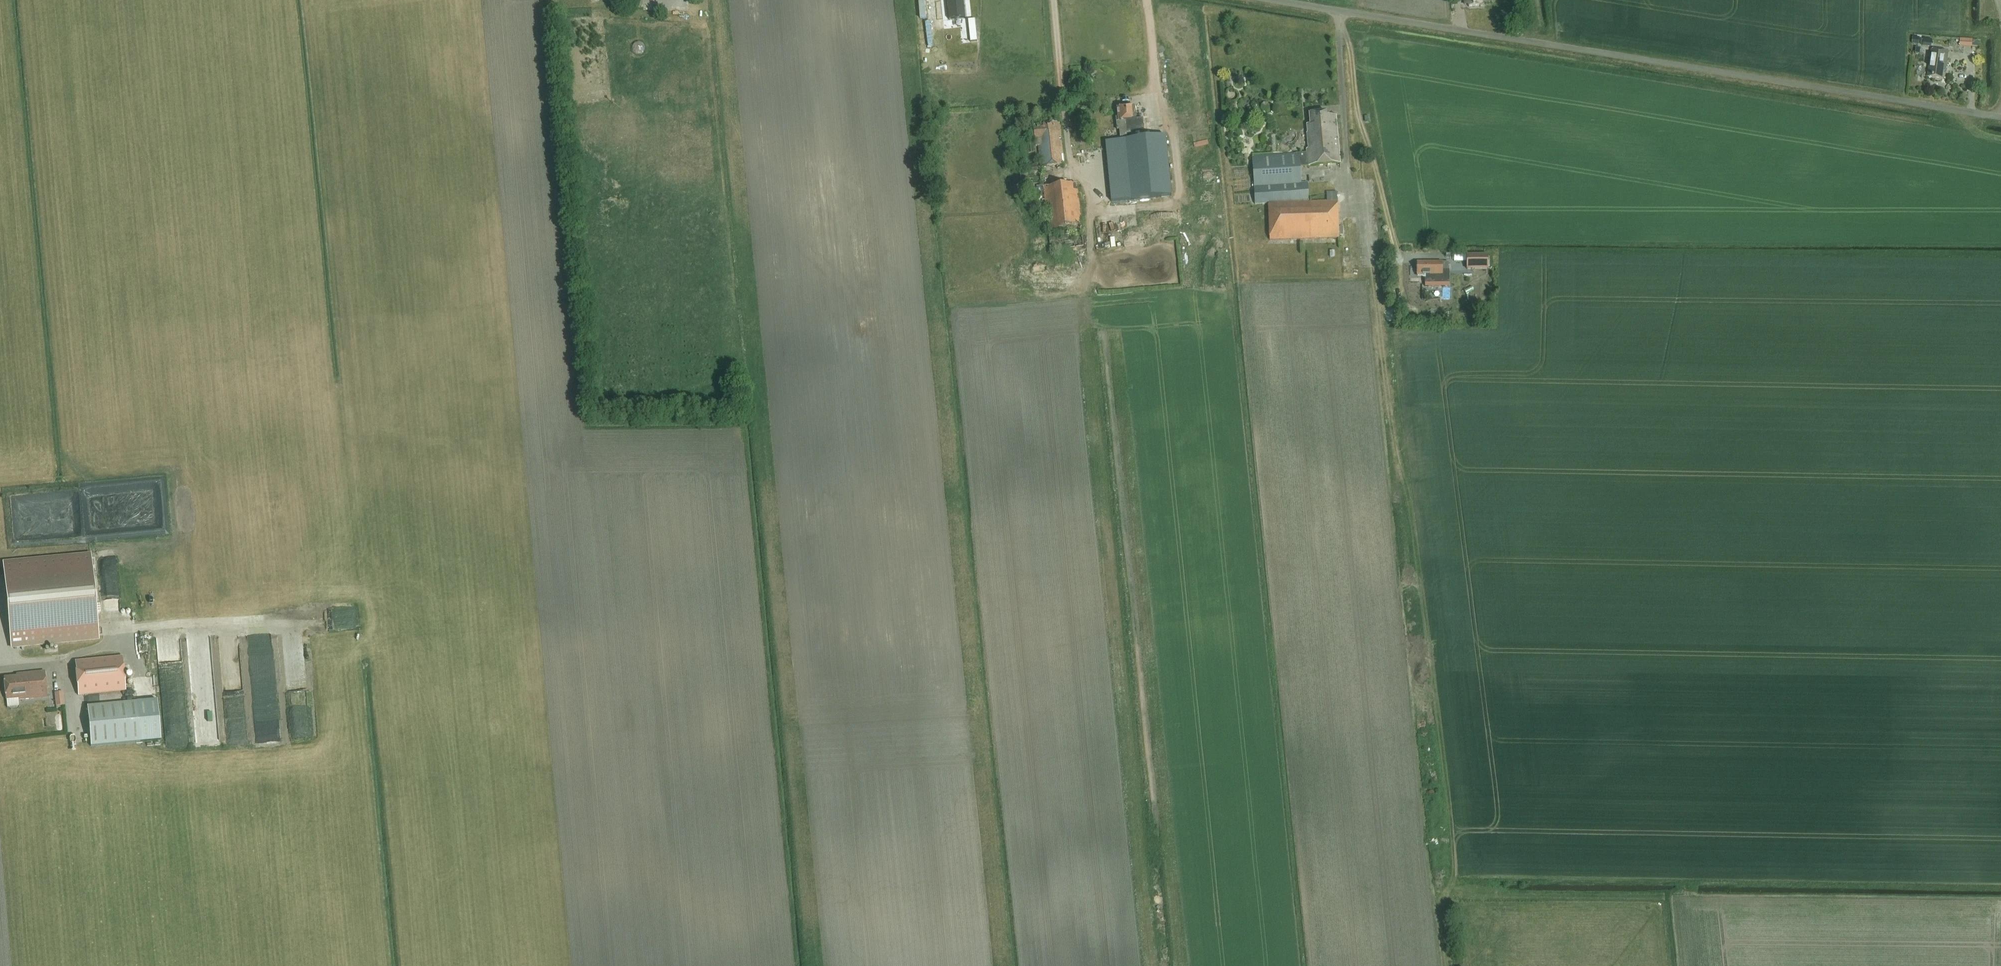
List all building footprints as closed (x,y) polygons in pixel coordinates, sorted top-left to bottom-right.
[(947,22),(962,20),(960,0),(945,0),(947,22)] [(1514,14),(1506,18),(1510,28),(1518,24),(1514,14)] [(975,20),(968,20),(971,42),(977,42),(975,20)] [(1923,38),(1923,46),(1931,47),(1931,39),(1923,38)] [(1947,65),(1949,52),(1932,49),(1928,77),(1943,79),(1945,65),(1947,65)] [(1119,121),(1117,121),(1118,130),(1120,130),(1121,140),(1126,140),(1128,140),(1127,134),(1131,134),(1131,130),(1144,129),(1143,118),(1136,119),(1134,106),(1118,108),(1118,117),(1119,121)] [(1338,201),(1327,201),(1308,202),(1307,182),(1302,183),(1300,166),(1341,162),(1336,115),(1327,116),(1327,112),(1309,114),(1310,124),(1307,125),(1308,133),(1309,149),(1307,149),(1307,152),(1299,153),(1299,154),(1253,157),(1256,204),(1269,204),(1270,240),(1339,238),(1338,201)] [(1064,165),(1060,122),(1044,124),(1044,127),(1034,128),(1034,129),(1031,129),(1032,139),(1035,138),(1036,146),(1039,146),(1041,167),(1064,165)] [(1128,140),(1126,140),(1132,200),(1171,196),(1166,136),(1128,140)] [(1051,250),(1084,246),(1078,184),(1044,187),(1044,183),(1042,183),(1040,172),(1039,172),(1038,165),(1028,165),(1028,173),(1020,174),(1021,185),(1028,184),(1030,203),(1043,202),(1043,201),(1045,200),(1051,250)] [(1152,219),(1152,208),(1143,208),(1144,220),(1152,219)] [(1116,244),(1124,244),(1124,230),(1116,230),(1116,244)] [(1488,270),(1488,255),(1467,255),(1467,270),(1488,270)] [(1443,262),(1443,261),(1417,261),(1417,276),(1425,276),(1434,276),(1434,281),(1442,281),(1442,275),(1443,275),(1443,270),(1449,270),(1449,262),(1443,262)] [(91,552),(90,544),(74,545),(75,552),(91,552)] [(4,562),(11,647),(99,639),(91,554),(4,562)] [(126,691),(123,657),(76,662),(79,696),(126,691)] [(5,678),(7,700),(20,699),(20,701),(49,698),(46,672),(18,675),(18,677),(5,678)] [(56,706),(65,706),(63,692),(55,693),(56,706)] [(157,700),(87,707),(90,741),(91,747),(161,740),(157,700)]
